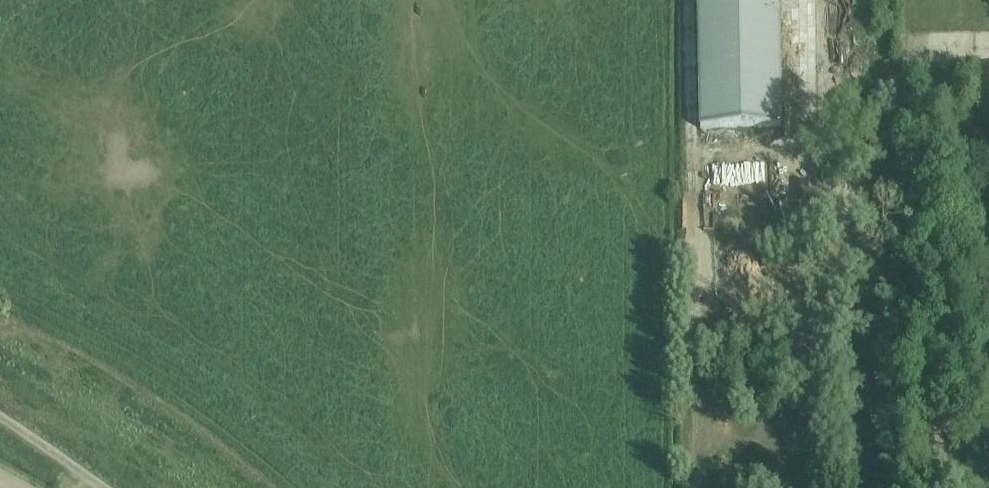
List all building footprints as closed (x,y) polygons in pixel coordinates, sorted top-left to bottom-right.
[(702,41),(703,132),(781,131),(779,40),(778,0),(701,0),(702,41)]
